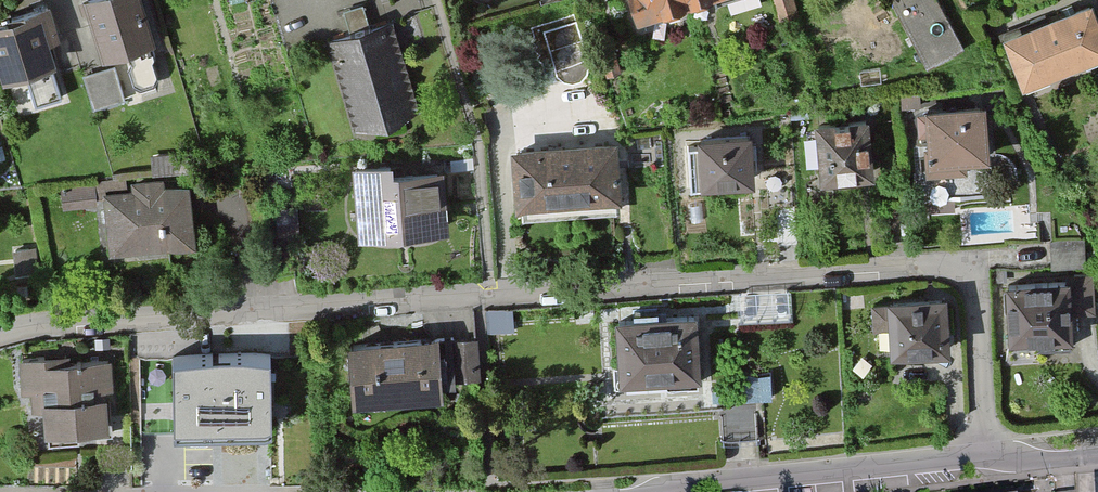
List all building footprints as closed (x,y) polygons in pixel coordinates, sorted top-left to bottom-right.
[(105,55),(158,36),(145,0),(84,0),(105,55)] [(645,10),(681,0),(642,0),(645,10)] [(887,3),(927,69),(963,47),(934,0),(892,0),(887,3)] [(1002,36),(1020,84),(1097,54),(1097,30),(1087,3),(1002,36)] [(0,21),(0,63),(4,77),(57,62),(49,37),(61,33),(53,6),(0,21)] [(387,20),(327,40),(357,129),(418,109),(387,20)] [(544,32),(555,71),(558,77),(562,80),(567,82),(573,83),(579,82),(584,79),(587,76),(590,72),(590,68),(590,63),(577,22),(544,32)] [(987,107),(931,107),(931,173),(970,173),(970,160),(987,160),(987,107)] [(872,114),(819,120),(825,176),(866,171),(862,139),(875,137),(872,114)] [(616,132),(514,136),(517,203),(619,199),(616,132)] [(754,132),(700,134),(702,185),(756,183),(754,132)] [(399,161),(358,162),(359,229),(447,227),(446,169),(399,170),(399,161)] [(65,176),(65,194),(99,195),(99,177),(65,176)] [(133,190),(102,193),(110,259),(200,250),(193,184),(168,187),(167,178),(133,182),(133,190)] [(1089,277),(1010,280),(1012,340),(1066,338),(1065,315),(1090,314),(1089,277)] [(950,296),(874,298),(875,327),(897,327),(897,351),(951,350),(950,296)] [(513,309),(486,310),(487,331),(514,330),(513,309)] [(703,313),(622,318),(625,376),(707,371),(703,313)] [(477,337),(456,338),(458,379),(478,378),(477,337)] [(447,340),(351,345),(354,397),(449,393),(447,340)] [(213,364),(185,365),(188,414),(294,409),(291,348),(213,352),(213,364)] [(54,356),(22,356),(23,390),(35,389),(35,404),(47,404),(47,425),(110,425),(110,361),(54,361),(54,356)] [(742,367),(743,391),(775,390),(774,366),(742,367)]
